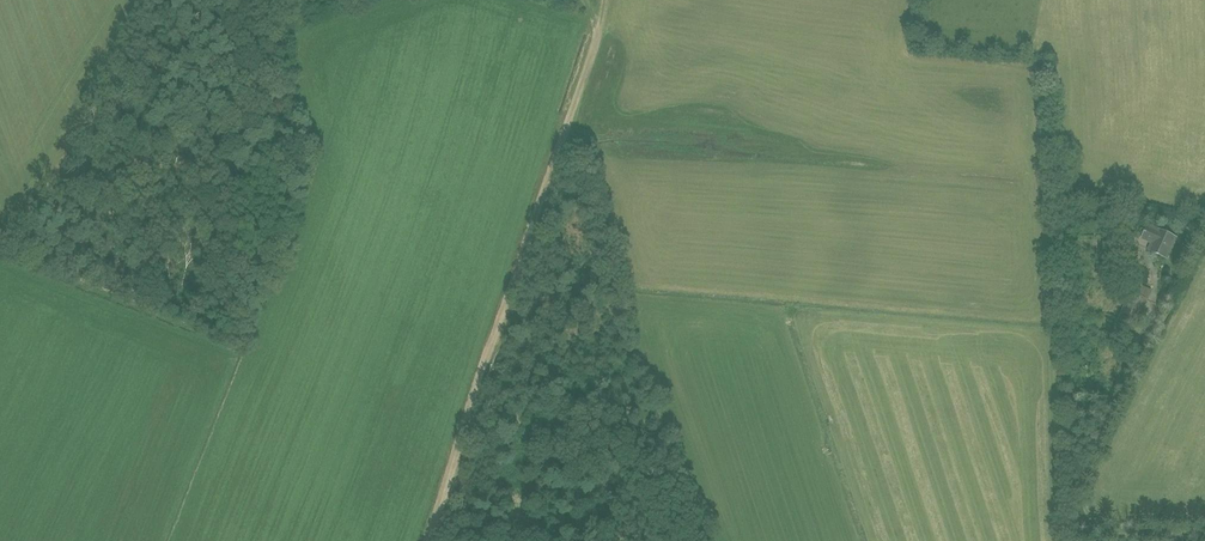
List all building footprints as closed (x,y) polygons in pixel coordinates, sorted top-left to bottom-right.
[(1149,251),(1167,259),(1176,238),(1148,226),(1143,235),(1150,239),(1149,241),(1152,243),(1149,251)]
